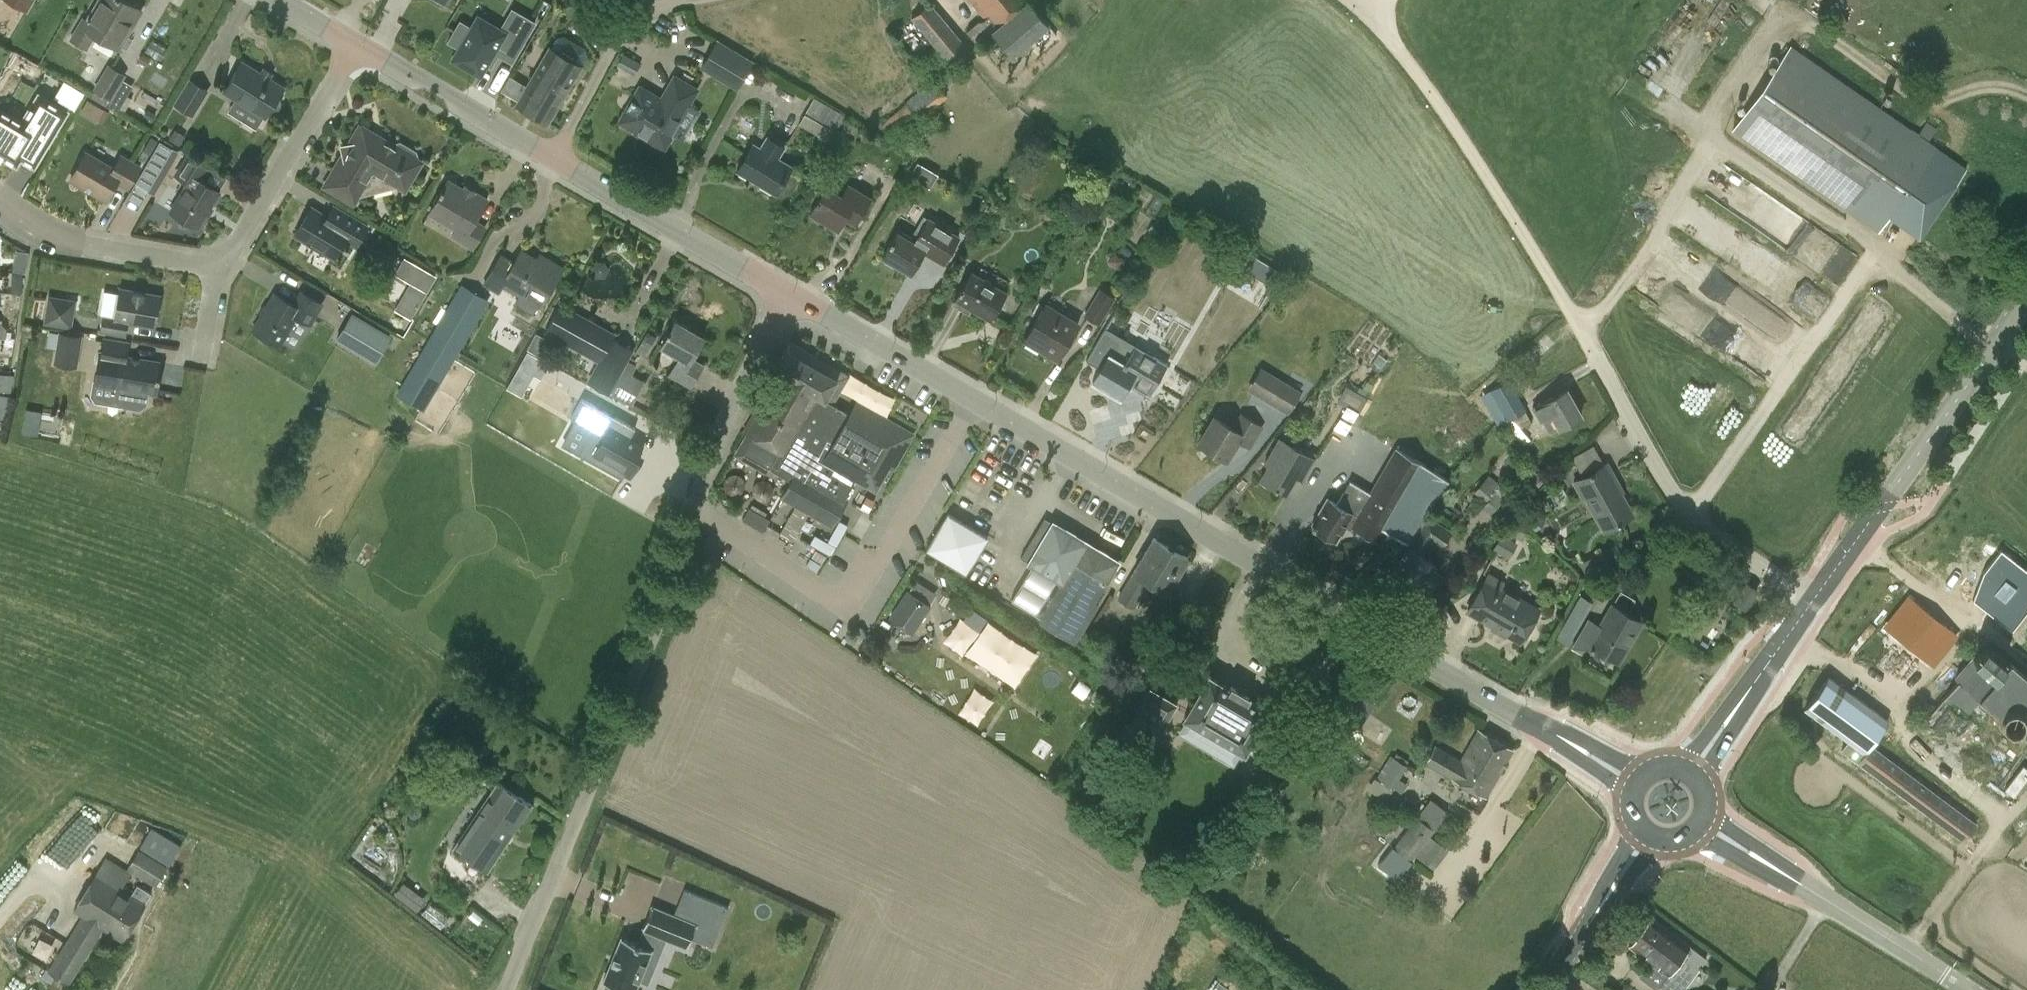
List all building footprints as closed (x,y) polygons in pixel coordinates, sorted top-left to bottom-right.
[(27,10),(33,0),(11,0),(27,10)] [(90,20),(83,16),(70,39),(88,49),(96,35),(119,48),(141,9),(126,0),(101,0),(90,20)] [(994,33),(1013,55),(1049,23),(1031,2),(1032,0),(969,0),(984,20),(979,20),(968,32),(980,45),(994,33)] [(972,52),(931,1),(911,18),(953,67),(972,52)] [(480,17),(455,59),(480,73),(481,74),(487,64),(492,67),(499,55),(513,63),(539,20),(516,6),(501,30),(480,17)] [(557,37),(551,48),(550,48),(516,104),(549,123),(582,67),(580,66),(587,55),(585,49),(563,36),(557,37)] [(700,67),(738,89),(754,62),(716,39),(700,67)] [(1791,44),(1731,130),(1878,233),(1938,146),(1791,44)] [(224,90),(266,116),(272,108),(275,108),(278,107),(281,105),(282,102),(281,99),(279,96),(284,88),(242,61),(224,90)] [(94,88),(111,99),(126,74),(109,63),(94,88)] [(173,103),(194,116),(210,90),(190,77),(173,103)] [(640,87),(619,122),(664,148),(697,90),(674,77),(661,100),(640,87)] [(896,140),(948,96),(933,78),(904,102),(905,104),(882,123),(896,140)] [(17,165),(21,157),(35,165),(47,146),(68,111),(53,102),(40,94),(23,122),(0,108),(0,155),(17,165)] [(816,96),(799,123),(829,141),(846,114),(816,96)] [(87,99),(81,110),(103,123),(109,112),(104,109),(87,99)] [(385,146),(362,132),(356,133),(324,185),(351,202),(359,188),(391,180),(400,185),(416,159),(388,142),(385,146)] [(791,166),(779,158),(787,145),(767,133),(759,146),(754,143),(738,171),(775,193),(791,166)] [(151,136),(143,149),(152,154),(160,141),(151,136)] [(152,154),(136,183),(148,190),(172,148),(160,141),(152,154)] [(122,153),(113,166),(86,151),(70,180),(107,200),(117,182),(129,189),(143,166),(122,153)] [(198,227),(220,191),(218,189),(226,176),(187,153),(174,173),(188,182),(170,210),(179,215),(178,219),(179,223),(182,225),(187,225),(189,221),(198,227)] [(837,230),(845,219),(856,225),(873,196),(848,182),(840,194),(827,186),(810,214),(837,230)] [(485,226),(475,220),(487,200),(473,191),(471,195),(454,185),(436,215),(457,228),(453,235),(473,247),(485,226)] [(334,204),(327,216),(312,207),(295,234),(334,257),(345,239),(356,245),(368,225),(334,204)] [(893,266),(897,264),(911,273),(923,252),(944,264),(961,235),(924,214),(910,238),(897,231),(883,256),(885,257),(885,261),(893,266)] [(499,294),(504,284),(521,294),(517,302),(532,311),(539,301),(542,303),(563,268),(545,257),(543,262),(522,249),(515,261),(500,253),(483,284),(499,294)] [(0,272),(0,290),(25,291),(26,257),(24,257),(24,251),(17,251),(17,272),(0,272)] [(438,277),(404,257),(396,274),(412,284),(397,309),(413,318),(428,293),(438,277)] [(934,290),(942,268),(930,264),(923,285),(934,290)] [(1006,292),(971,271),(955,299),(990,320),(1006,292)] [(1201,292),(1213,302),(1225,288),(1213,278),(1201,292)] [(424,411),(489,301),(461,284),(396,394),(424,411)] [(1084,315),(1100,324),(1117,296),(1101,287),(1084,315)] [(121,288),(116,316),(102,314),(100,331),(127,335),(129,322),(155,326),(160,294),(121,288)] [(302,289),(294,304),(275,292),(253,329),(280,345),(298,316),(312,324),(325,302),(302,289)] [(44,322),(73,327),(77,298),(48,294),(44,322)] [(1058,359),(1079,323),(1046,303),(1024,340),(1058,359)] [(548,330),(599,359),(612,337),(560,308),(548,330)] [(392,336),(352,312),(335,339),(375,363),(392,336)] [(662,345),(679,355),(668,374),(692,387),(705,364),(692,356),(704,336),(676,320),(662,345)] [(47,347),(56,348),(54,363),(79,366),(84,334),(59,330),(59,332),(49,331),(47,347)] [(147,404),(149,392),(157,393),(162,361),(127,356),(130,341),(103,337),(96,383),(100,390),(118,392),(116,398),(122,405),(141,408),(147,404)] [(818,358),(791,343),(787,350),(785,349),(773,371),(777,373),(774,379),(778,381),(771,393),(767,391),(744,431),(747,433),(735,454),(772,476),(775,471),(790,480),(782,495),(833,524),(847,500),(845,499),(857,477),(876,487),(889,464),(894,467),(910,438),(885,424),(888,419),(865,406),(862,411),(854,407),(850,413),(825,399),(837,378),(814,365),(818,358)] [(1136,344),(1126,362),(1109,353),(1093,381),(1120,396),(1128,383),(1148,395),(1168,363),(1136,344)] [(527,351),(519,366),(534,374),(541,378),(549,363),(527,351)] [(629,360),(611,393),(632,404),(644,380),(632,374),(637,364),(629,360)] [(1247,388),(1289,413),(1302,391),(1261,366),(1247,388)] [(14,389),(15,372),(0,372),(0,388),(14,389)] [(1527,408),(1509,377),(1480,394),(1498,426),(1509,419),(1515,429),(1531,420),(1525,410),(1527,408)] [(1340,402),(1362,410),(1368,394),(1346,386),(1340,402)] [(1541,420),(1543,418),(1550,432),(1559,427),(1580,416),(1566,389),(1533,406),(1541,420)] [(14,391),(0,390),(0,417),(11,418),(14,391)] [(582,398),(571,418),(574,420),(592,430),(579,454),(622,478),(625,472),(629,474),(640,455),(636,452),(640,445),(629,439),(635,427),(582,398)] [(28,406),(23,430),(39,433),(44,409),(28,406)] [(1227,459),(1239,439),(1251,447),(1265,425),(1242,410),(1231,426),(1214,416),(1198,443),(1227,459)] [(1328,498),(1311,525),(1336,540),(1347,523),(1380,543),(1388,527),(1408,542),(1449,481),(1392,447),(1400,433),(1373,417),(1339,476),(1349,482),(1336,503),(1328,498)] [(1314,458),(1279,438),(1265,462),(1268,464),(1260,479),(1286,494),(1296,476),(1302,479),(1314,458)] [(1607,462),(1573,481),(1582,497),(1584,496),(1603,530),(1634,514),(1615,479),(1616,478),(1607,462)] [(1533,472),(1522,485),(1534,495),(1545,482),(1533,472)] [(1475,486),(1493,511),(1509,499),(1491,475),(1475,486)] [(1519,513),(1535,530),(1546,520),(1536,509),(1541,504),(1535,498),(1519,513)] [(750,507),(743,519),(763,531),(771,519),(750,507)] [(948,513),(926,550),(966,574),(989,537),(948,513)] [(1436,563),(1422,554),(1432,540),(1441,547),(1453,531),(1429,515),(1410,545),(1387,578),(1413,596),(1423,582),(1430,586),(1440,571),(1433,567),(1436,563)] [(1021,557),(1027,561),(1026,562),(1055,580),(1036,613),(1041,617),(1041,618),(1074,638),(1087,616),(1090,619),(1099,603),(1096,601),(1108,582),(1121,560),(1052,519),(1051,521),(1045,517),(1021,557)] [(1493,548),(1509,557),(1518,542),(1501,532),(1493,548)] [(1154,536),(1133,571),(1118,597),(1135,607),(1145,591),(1148,593),(1153,584),(1167,592),(1188,557),(1154,536)] [(1972,599),(2012,630),(2026,611),(2026,570),(2000,549),(1983,572),(1972,599)] [(1538,608),(1502,588),(1506,580),(1488,570),(1466,610),(1520,640),(1538,608)] [(1759,589),(1745,581),(1732,601),(1745,610),(1759,589)] [(889,617),(913,633),(932,604),(908,588),(889,617)] [(1556,638),(1568,644),(1592,601),(1581,595),(1556,638)] [(1611,604),(1600,624),(1588,617),(1571,647),(1588,657),(1593,647),(1619,662),(1642,622),(1611,604)] [(1916,606),(1893,634),(1903,642),(1926,614),(1916,606)] [(972,607),(964,620),(980,630),(988,617),(972,607)] [(966,659),(1021,684),(1038,646),(984,621),(966,659)] [(1944,624),(1922,652),(1933,660),(1955,633),(1944,624)] [(2008,663),(1978,697),(1997,713),(1996,721),(1998,727),(2002,732),(2009,736),(2016,736),(2023,733),(2026,735),(2026,710),(2026,709),(2026,676),(2010,661),(2008,663)] [(1012,718),(1042,730),(1060,686),(1029,674),(1012,718)] [(1257,728),(1267,711),(1267,710),(1246,697),(1248,695),(1230,685),(1229,687),(1208,675),(1184,716),(1187,718),(1241,750),(1243,751),(1246,747),(1257,754),(1269,735),(1257,728)] [(1871,743),(1883,727),(1888,719),(1829,675),(1804,708),(1864,752),(1871,743)] [(1149,690),(1123,735),(1149,750),(1175,705),(1149,690)] [(1359,728),(1367,716),(1353,707),(1345,719),(1359,728)] [(1513,749),(1479,729),(1461,759),(1435,745),(1425,762),(1486,797),(1513,749)] [(1977,823),(1871,743),(1864,752),(1865,753),(1857,763),(1946,829),(1938,840),(1954,853),(1977,823)] [(1391,754),(1377,776),(1394,787),(1408,765),(1391,754)] [(498,780),(454,848),(488,870),(532,803),(498,780)] [(1393,845),(1411,859),(1448,811),(1431,798),(1393,845)] [(152,827),(140,847),(170,865),(181,845),(152,827)] [(157,885),(169,865),(139,848),(127,868),(157,885)] [(69,984),(104,927),(124,939),(145,904),(120,889),(130,873),(106,858),(75,909),(83,914),(48,971),(69,984)] [(403,881),(395,893),(411,905),(419,894),(403,881)] [(604,981),(608,982),(606,987),(614,989),(622,989),(623,989),(626,989),(635,989),(640,978),(648,982),(654,966),(646,963),(652,948),(651,948),(657,933),(688,946),(697,923),(652,905),(643,927),(645,928),(639,943),(622,936),(604,981)] [(1689,944),(1670,930),(1651,916),(1629,945),(1649,960),(1667,973),(1658,985),(1665,989),(1686,989),(1688,988),(1685,985),(1706,956),(1689,944)] [(63,942),(43,931),(33,949),(54,960),(63,942)]
